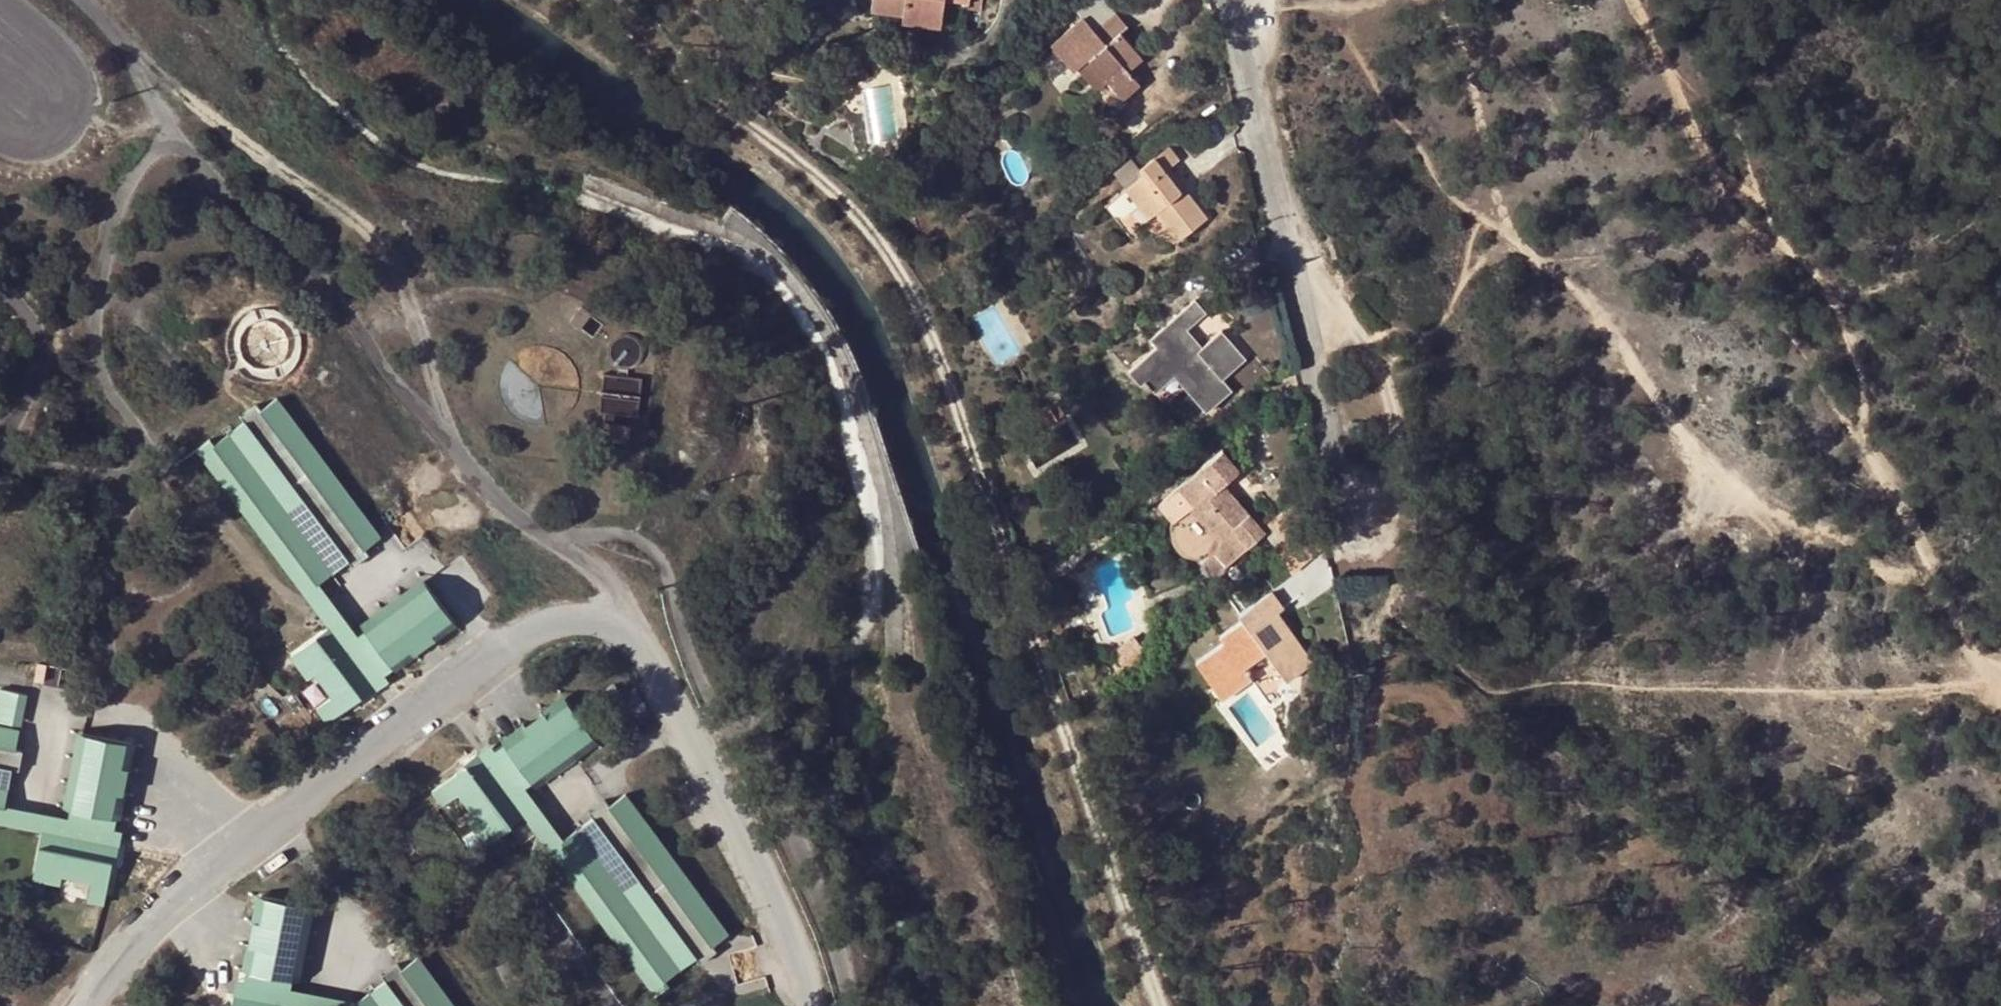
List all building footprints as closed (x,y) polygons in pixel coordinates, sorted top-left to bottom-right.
[(871,9),(903,13),(934,17),(937,0),(872,0),(871,9)] [(941,27),(945,5),(968,8),(969,2),(952,0),(937,0),(934,17),(903,13),(901,21),(941,27)] [(969,2),(968,8),(981,10),(982,0),(952,0),(969,2)] [(1082,17),(1095,31),(1116,13),(1105,0),(1092,0),(1078,12),(1082,17)] [(1050,44),(1074,72),(1078,67),(1087,59),(1107,82),(1121,99),(1139,84),(1128,71),(1142,58),(1119,32),(1128,25),(1116,13),(1095,31),(1082,17),(1050,44)] [(1087,59),(1078,67),(1096,90),(1107,82),(1087,59)] [(859,61),(848,68),(852,75),(863,69),(859,61)] [(1144,174),(1127,187),(1140,206),(1150,219),(1157,213),(1178,241),(1207,218),(1186,188),(1181,192),(1176,185),(1181,182),(1170,167),(1180,160),(1170,146),(1141,169),(1144,174)] [(1127,187),(1144,174),(1141,169),(1133,158),(1116,171),(1127,187)] [(1186,188),(1181,182),(1176,185),(1181,192),(1186,188)] [(1140,206),(1127,187),(1120,193),(1105,204),(1114,215),(1126,217),(1140,206)] [(1195,300),(1171,320),(1199,351),(1204,346),(1189,329),(1206,313),(1195,300)] [(591,316),(577,306),(566,321),(581,331),(591,316)] [(1170,371),(1207,412),(1232,391),(1224,380),(1219,374),(1242,354),(1222,331),(1204,346),(1199,351),(1171,320),(1150,338),(1157,346),(1134,365),(1146,378),(1144,380),(1151,389),(1170,371)] [(1247,360),(1242,354),(1219,374),(1224,380),(1247,360)] [(1134,365),(1128,371),(1139,384),(1144,380),(1146,378),(1134,365)] [(644,383),(607,377),(601,415),(609,416),(605,440),(631,445),(634,429),(615,426),(617,416),(638,419),(644,383)] [(1053,402),(1062,417),(1069,413),(1060,398),(1053,402)] [(278,400),(263,412),(246,424),(216,447),(316,585),(320,582),(350,559),(365,547),(380,536),(278,400)] [(1053,402),(1047,406),(1055,420),(1062,417),(1053,402)] [(246,424),(263,412),(257,405),(240,416),(246,424)] [(1055,420),(1047,406),(1030,416),(1039,430),(1055,420)] [(316,585),(216,447),(211,440),(198,450),(329,629),(362,670),(349,679),(358,691),(391,666),(383,654),(375,659),(360,636),(320,582),(316,585)] [(1206,560),(1217,573),(1266,532),(1250,512),(1243,518),(1219,488),(1225,483),(1241,470),(1223,449),(1176,490),(1177,491),(1191,507),(1216,536),(1206,560)] [(1250,512),(1225,483),(1219,488),(1243,518),(1250,512)] [(1191,507),(1177,491),(1162,504),(1176,519),(1191,507)] [(369,554),(365,547),(350,559),(354,566),(369,554)] [(427,585),(360,636),(375,659),(383,654),(391,666),(452,619),(427,585)] [(1197,663),(1218,694),(1229,686),(1233,691),(1252,678),(1245,668),(1266,654),(1287,683),(1313,663),(1283,619),(1276,624),(1270,616),(1278,611),(1285,606),(1273,591),(1240,614),(1244,620),(1220,637),(1225,643),(1197,663)] [(1283,619),(1278,611),(1270,616),(1276,624),(1283,619)] [(362,670),(329,629),(290,657),(306,681),(313,675),(330,699),(316,708),(326,723),(362,696),(358,691),(349,679),(362,670)] [(1125,670),(1147,653),(1133,636),(1111,653),(1125,670)] [(627,699),(618,685),(608,692),(618,706),(627,699)] [(1229,686),(1218,694),(1222,699),(1233,691),(1229,686)] [(19,691),(0,687),(0,688),(0,720),(14,722),(19,691)] [(566,703),(505,748),(512,758),(506,763),(525,788),(592,737),(566,703)] [(15,749),(18,729),(0,725),(0,806),(4,807),(6,802),(11,766),(15,749)] [(98,814),(113,818),(127,742),(85,733),(69,816),(98,821),(98,814)] [(561,842),(564,840),(525,788),(506,763),(512,758),(505,748),(472,773),(479,784),(491,774),(523,818),(656,995),(669,986),(664,980),(561,842)] [(23,752),(15,749),(11,766),(19,768),(23,752)] [(479,784),(472,773),(466,766),(429,792),(442,808),(458,796),(475,818),(467,824),(484,848),(523,818),(491,774),(479,784)] [(610,808),(593,819),(564,840),(561,842),(664,980),(696,957),(712,946),(728,934),(626,794),(610,808)] [(587,811),(593,819),(610,808),(603,800),(587,811)] [(6,802),(4,807),(0,806),(0,822),(40,830),(94,841),(91,855),(105,858),(113,818),(98,814),(98,821),(69,816),(6,802)] [(112,858),(105,858),(91,855),(94,841),(40,830),(31,877),(59,882),(60,875),(89,880),(86,900),(104,904),(112,858)] [(266,897),(250,973),(261,975),(258,985),(299,992),(315,907),(266,897)] [(716,952),(712,946),(696,957),(700,964),(716,952)] [(357,1005),(358,1005),(454,1005),(418,959),(403,970),(387,983),(357,1005)] [(380,975),(387,983),(403,970),(397,963),(380,975)] [(250,973),(244,1005),(254,1005),(255,1000),(284,1005),(358,1005),(357,1005),(299,992),(258,985),(261,975),(250,973)]
